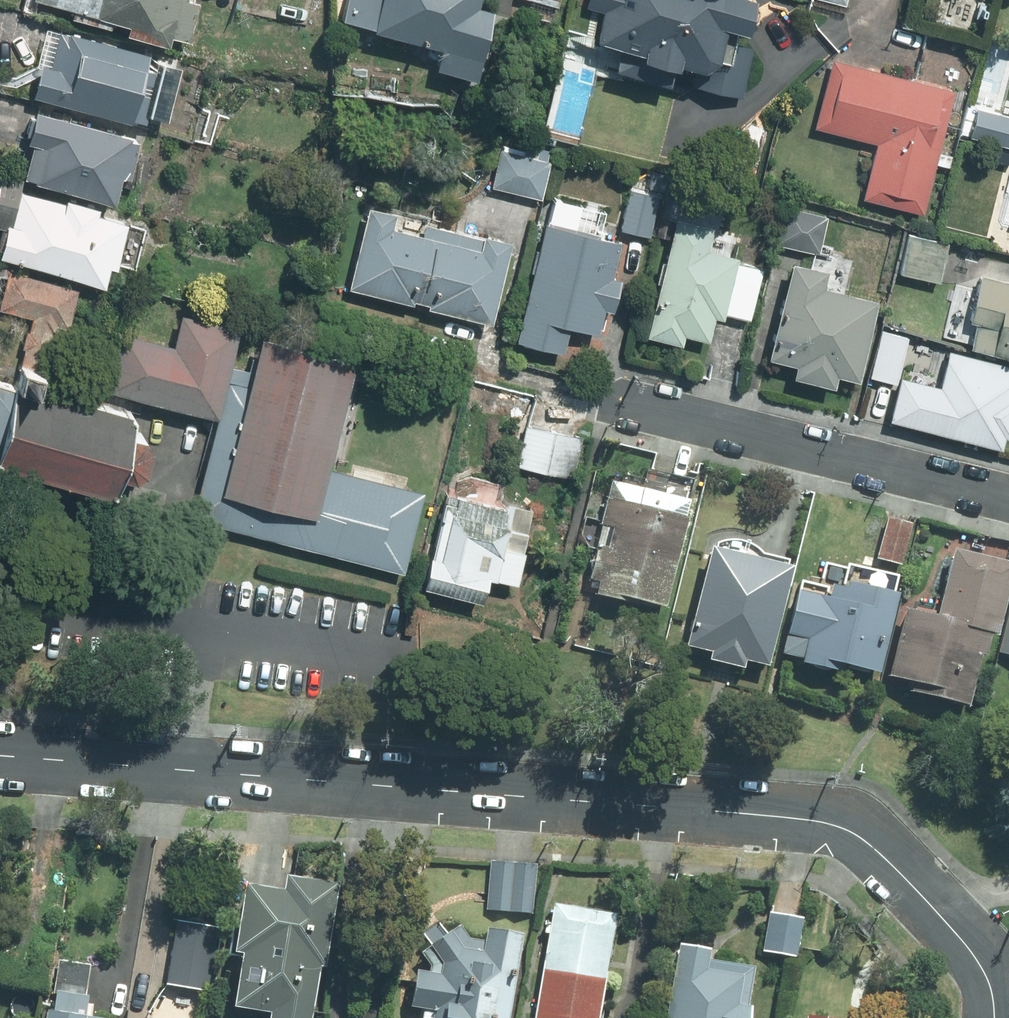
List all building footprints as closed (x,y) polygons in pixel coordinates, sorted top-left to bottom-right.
[(131,19),(129,27),(174,39),(176,31),(189,34),(198,0),(57,0),(131,19)] [(482,74),(501,5),(484,0),(343,0),(340,12),(442,39),(436,62),(482,74)] [(600,37),(696,56),(691,86),(747,97),(758,46),(728,40),(733,15),(752,19),(756,0),(607,0),(600,37)] [(46,60),(38,91),(149,119),(151,113),(175,119),(190,59),(164,53),(160,67),(150,65),(155,46),(65,24),(56,62),(46,60)] [(831,59),(814,126),(879,143),(866,194),(922,208),(952,90),(831,59)] [(985,104),(976,140),(1008,148),(1008,110),(985,104)] [(143,134),(37,108),(30,133),(38,134),(28,174),(123,197),(129,171),(133,172),(143,134)] [(497,146),(490,185),(546,196),(554,156),(497,146)] [(137,267),(145,229),(129,225),(131,215),(103,209),(104,204),(71,196),(70,202),(0,186),(0,222),(10,224),(4,253),(112,278),(116,262),(137,267)] [(661,194),(629,189),(623,228),(655,233),(661,194)] [(448,216),(373,200),(356,285),(494,314),(511,235),(447,222),(448,216)] [(786,211),(779,243),(821,252),(828,220),(786,211)] [(689,334),(713,339),(719,313),(750,320),(762,267),(742,262),(747,239),(717,232),(719,222),(680,213),(653,334),(687,342),(689,334)] [(603,330),(609,305),(618,307),(626,274),(616,271),(624,235),(550,218),(521,343),(568,353),(575,323),(603,330)] [(951,239),(908,231),(900,272),(943,280),(951,239)] [(837,383),(841,366),(863,371),(880,296),(830,284),(834,267),(791,258),(770,350),(801,357),(797,374),(837,383)] [(0,381),(0,459),(113,488),(118,470),(132,473),(145,466),(150,444),(144,432),(129,428),(134,410),(39,386),(52,332),(55,333),(58,322),(68,325),(78,288),(8,270),(0,302),(0,308),(32,316),(14,385),(0,381)] [(981,280),(971,319),(976,320),(970,343),(1008,353),(1008,287),(981,280)] [(119,331),(104,389),(211,415),(186,517),(399,569),(418,489),(324,466),(351,356),(257,333),(248,368),(227,363),(236,325),(177,311),(169,343),(119,331)] [(952,349),(945,379),(903,370),(911,333),(883,327),(873,375),(896,380),(888,419),(1004,444),(1007,431),(1008,431),(1008,362),(952,349)] [(578,433),(527,424),(519,464),(570,474),(578,433)] [(615,476),(590,585),(602,587),(601,592),(624,597),(625,593),(672,603),(697,495),(615,476)] [(448,492),(434,571),(494,582),(496,572),(521,576),(533,507),(448,492)] [(906,560),(913,524),(888,520),(882,555),(906,560)] [(795,565),(716,546),(693,644),(773,662),(795,565)] [(974,703),(986,655),(996,657),(1008,605),(1008,567),(957,554),(943,610),(911,602),(891,682),(974,703)] [(835,596),(805,590),(795,633),(829,640),(825,659),(882,672),(898,596),(838,583),(835,596)] [(1000,658),(1008,660),(1008,621),(1000,658)] [(535,864),(492,860),(487,911),(531,915),(535,864)] [(245,879),(238,948),(246,949),(241,1004),(274,1008),(273,1017),(314,1017),(319,962),(330,963),(339,878),(289,873),(288,883),(245,879)] [(620,907),(554,898),(537,1017),(604,1017),(620,907)] [(798,950),(801,915),(769,912),(766,947),(798,950)] [(214,990),(221,921),(174,916),(167,985),(214,990)] [(471,933),(459,920),(424,951),(417,1004),(423,1005),(421,1017),(514,1017),(525,925),(487,921),(486,935),(471,933)] [(679,938),(668,1017),(752,1017),(760,962),(715,955),(717,943),(679,938)] [(63,957),(57,1002),(47,1001),(45,1017),(123,1017),(96,1014),(97,1007),(86,1006),(92,960),(63,957)] [(844,1015),(807,1010),(805,1017),(843,1017),(844,1015)]
